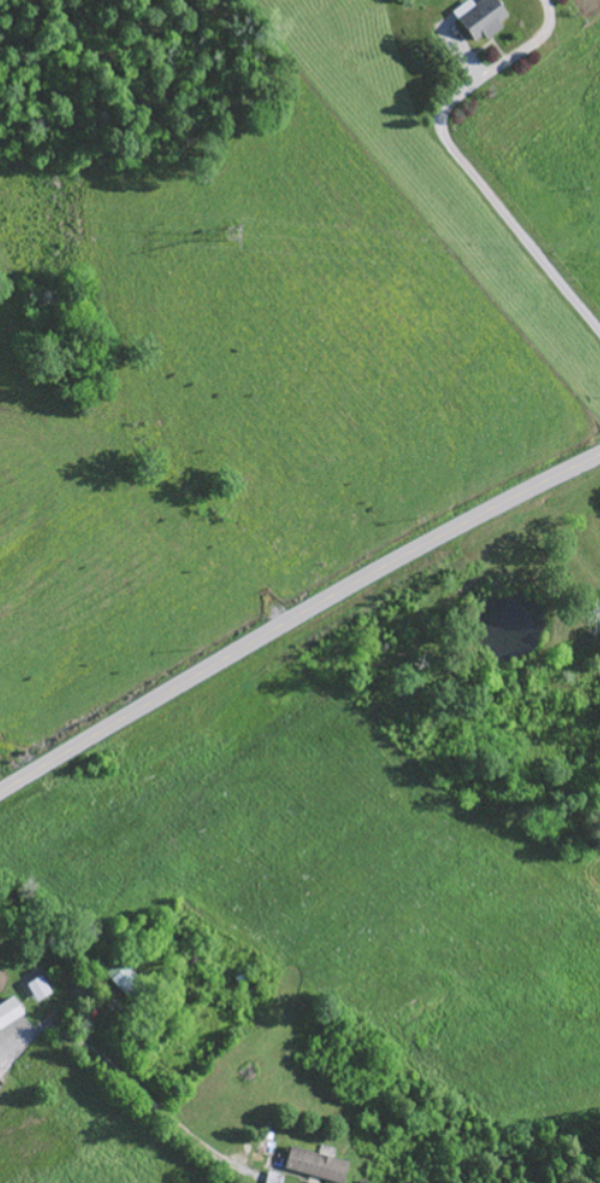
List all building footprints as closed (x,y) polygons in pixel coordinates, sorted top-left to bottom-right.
[(505,28),(502,20),(510,17),(502,0),(481,0),(476,2),(475,0),(474,0),(459,7),(474,41),(505,28)] [(108,974),(126,994),(142,980),(123,960),(108,974)] [(26,983),(40,975),(51,992),(37,1000),(26,983)] [(24,1013),(0,1029),(0,1004),(13,995),(24,1013)] [(352,1160),(293,1147),(288,1169),(347,1182),(352,1160)]
